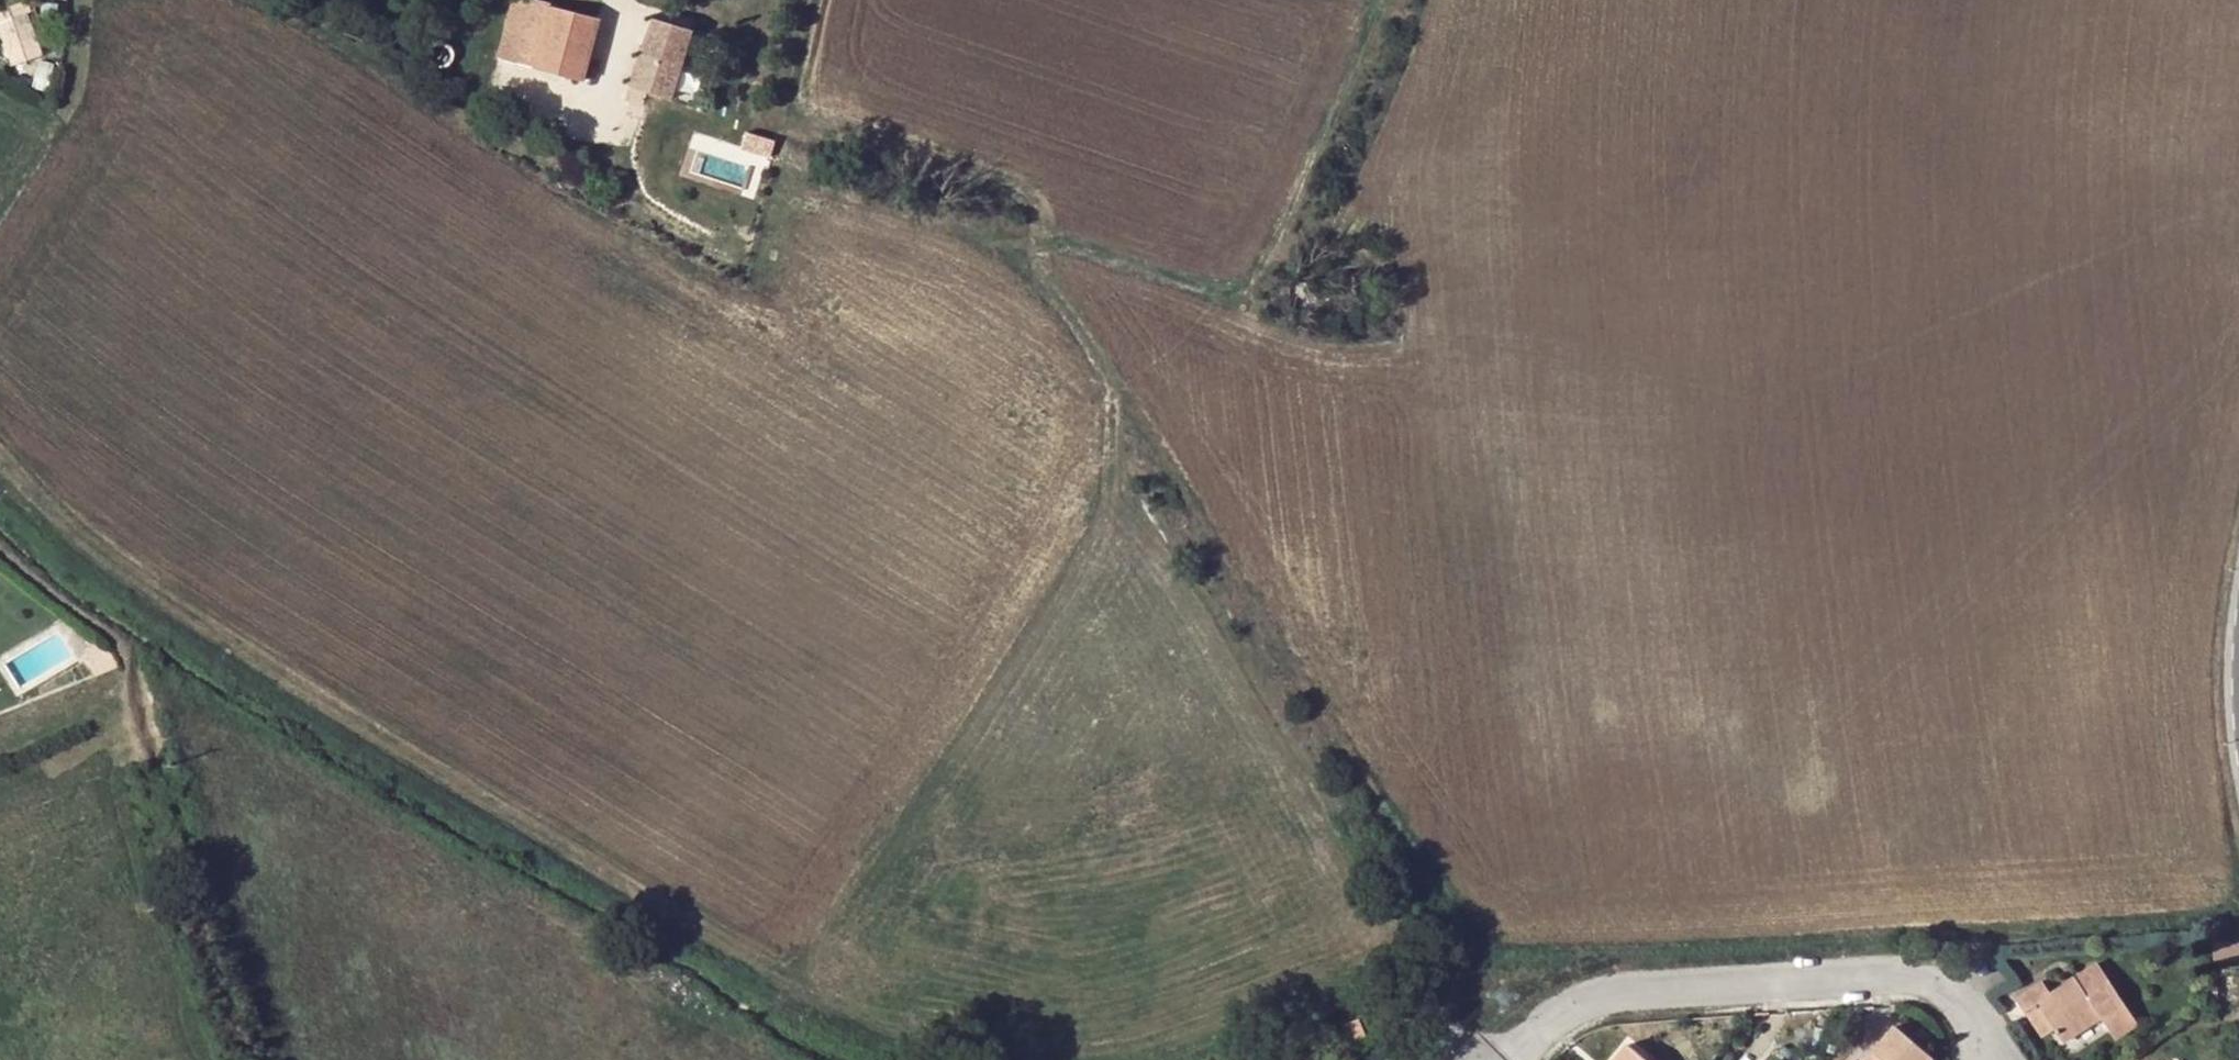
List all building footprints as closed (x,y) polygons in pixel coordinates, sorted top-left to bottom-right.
[(0,5),(0,22),(12,63),(48,53),(33,0),(17,0),(0,5)] [(532,0),(515,0),(494,77),(575,99),(598,18),(532,0)] [(668,99),(692,31),(651,17),(626,85),(668,99)] [(2213,942),(2214,962),(2238,961),(2238,941),(2213,942)] [(2014,997),(2025,1012),(2037,1005),(2051,1029),(2060,1044),(2100,1019),(2114,1039),(2137,1025),(2097,964),(2050,994),(2040,980),(2014,997)] [(2037,1005),(2025,1012),(2041,1037),(2051,1029),(2037,1005)] [(1356,1021),(1342,1026),(1349,1043),(1363,1038),(1356,1021)] [(1931,1057),(1893,1026),(1872,1052),(1874,1054),(1869,1059),(1928,1059),(1931,1057)] [(1625,1044),(1612,1059),(1643,1059),(1625,1044)]
